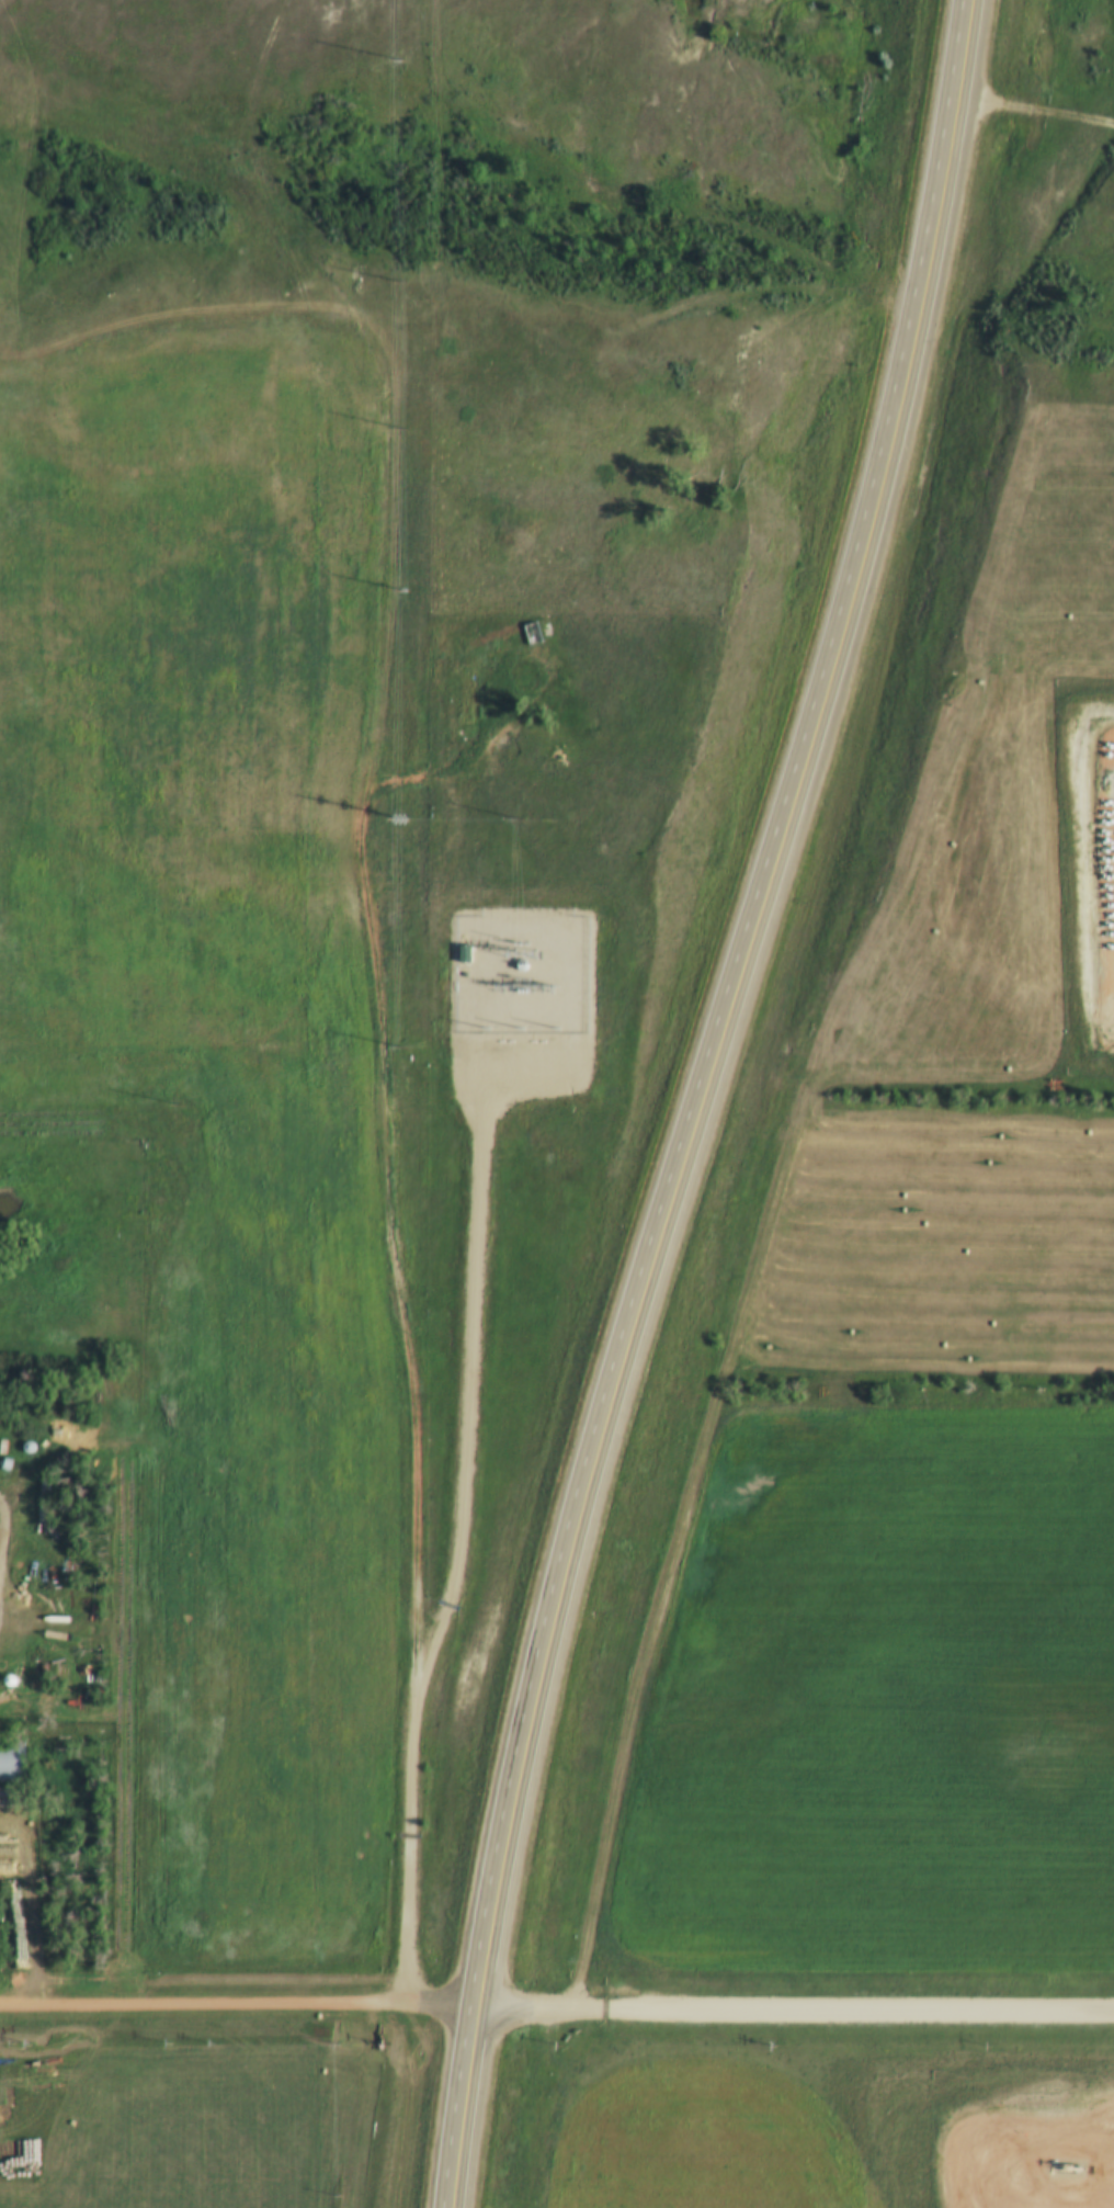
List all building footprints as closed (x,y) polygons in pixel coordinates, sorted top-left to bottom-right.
[(459,940),(469,941),(469,959),(459,959),(459,940)] [(0,1675),(0,1687),(20,1687),(20,1675),(0,1675)] [(22,1779),(21,1741),(0,1742),(0,1780),(22,1779)]
